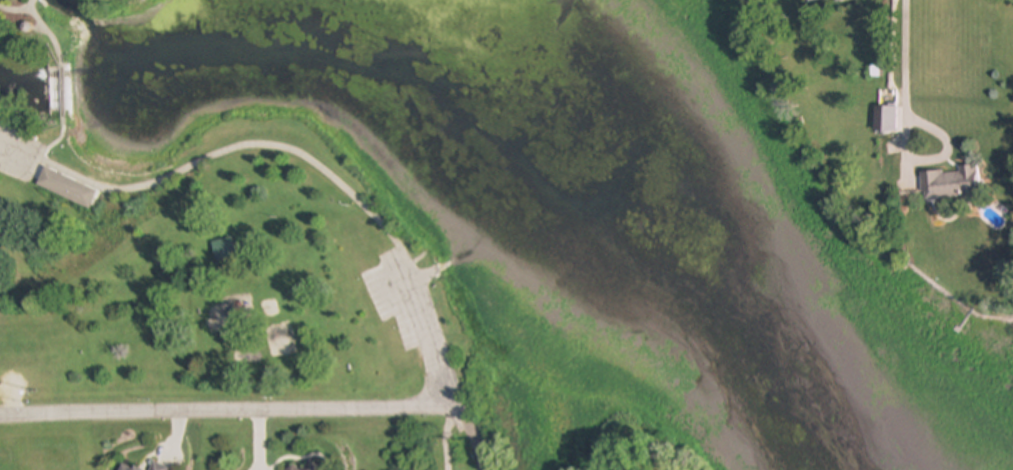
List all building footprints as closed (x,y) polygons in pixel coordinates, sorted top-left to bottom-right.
[(975,166),(957,167),(957,170),(919,173),(920,192),(931,192),(931,201),(977,198),(975,166)] [(44,168),(36,186),(90,209),(98,191),(44,168)] [(218,265),(239,260),(233,238),(212,244),(218,265)] [(309,460),(299,469),(318,469),(309,460)]
